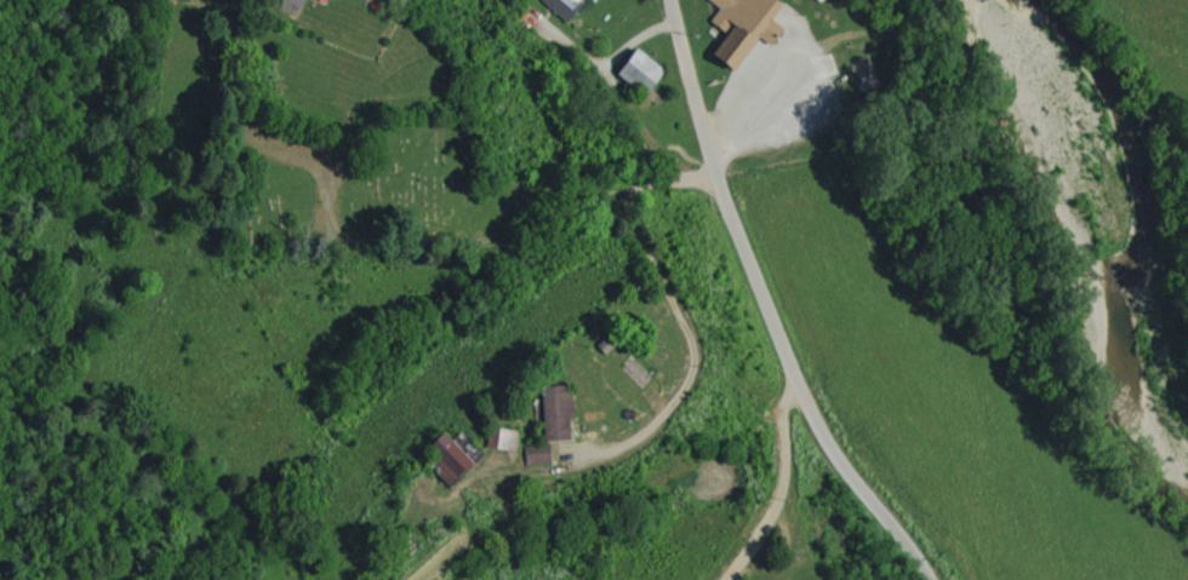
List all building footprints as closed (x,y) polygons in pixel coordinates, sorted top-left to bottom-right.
[(564,23),(579,0),(538,0),(536,5),(564,23)] [(749,37),(763,47),(774,30),(762,21),(770,9),(757,0),(698,0),(712,10),(703,24),(717,35),(700,59),(723,75),(749,37)] [(637,94),(653,69),(625,50),(608,75),(637,94)] [(540,443),(563,442),(562,422),(568,422),(567,400),(559,400),(559,388),(539,389),(540,443)] [(472,459),(453,433),(440,442),(434,434),(418,445),(443,480),(472,459)] [(544,467),(544,446),(521,446),(521,467),(544,467)]
